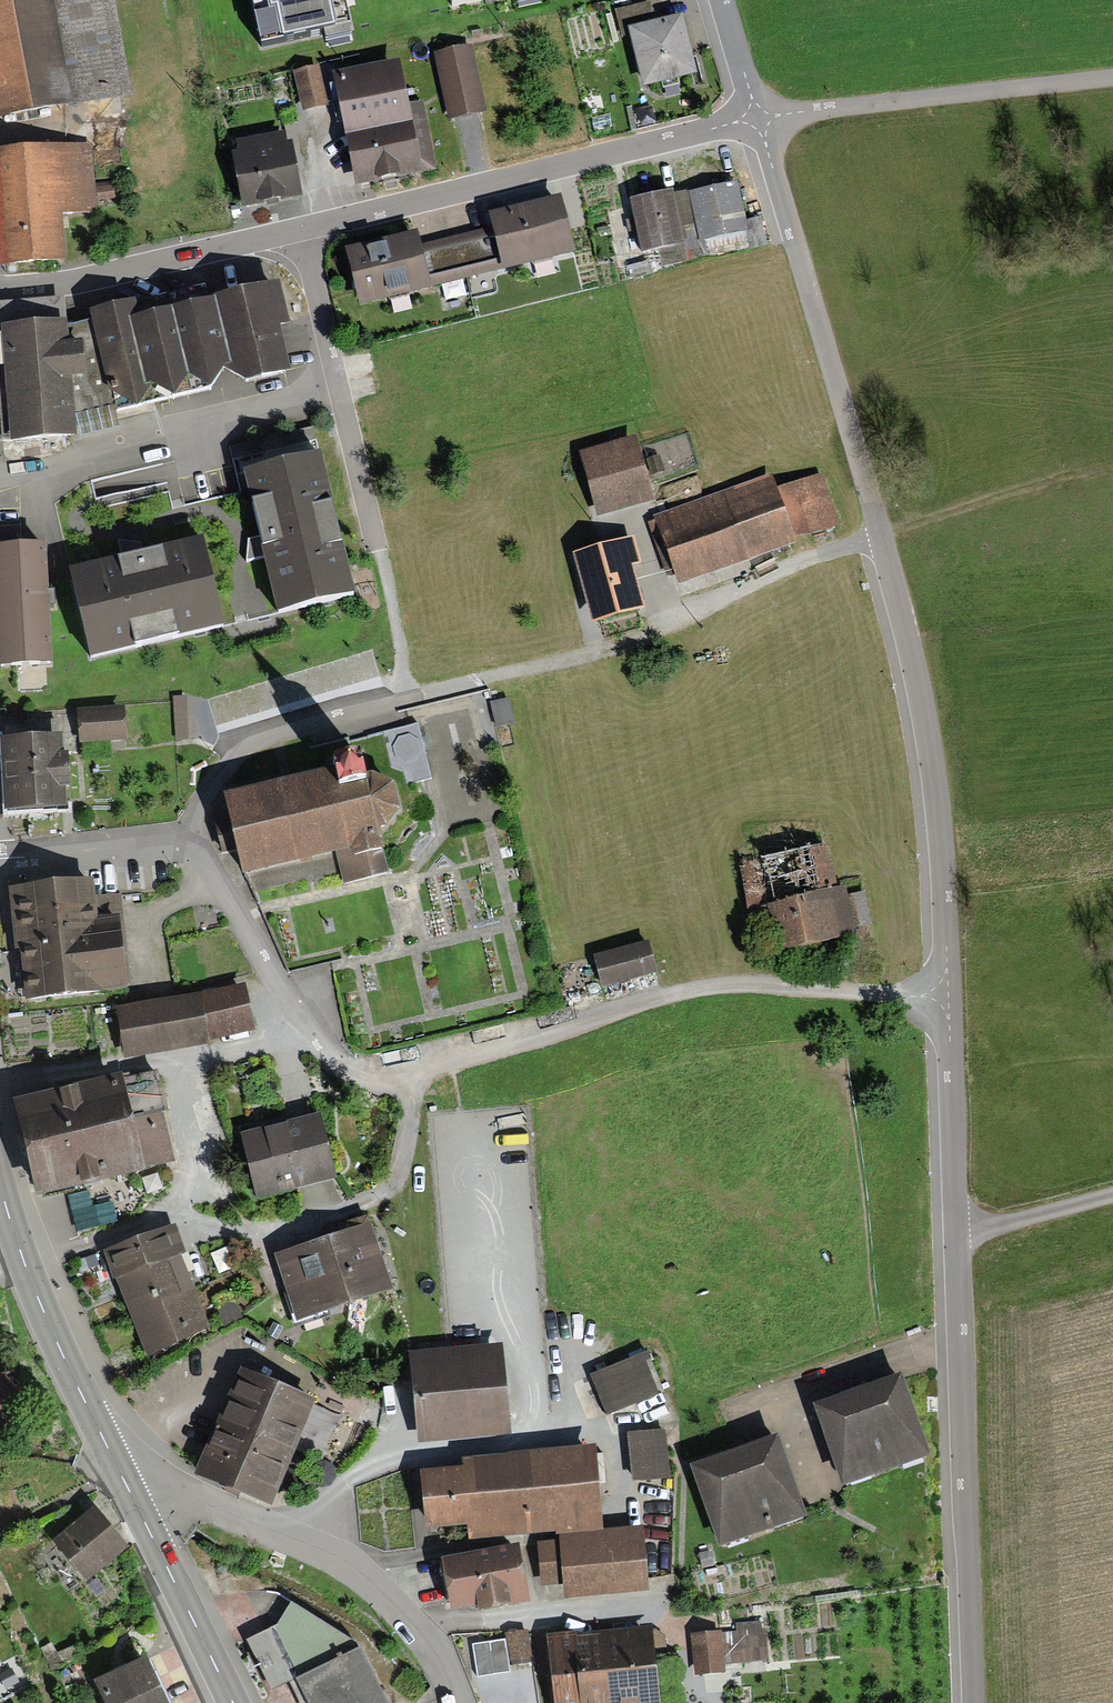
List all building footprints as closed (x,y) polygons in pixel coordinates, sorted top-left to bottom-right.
[(122,93),(104,0),(0,0),(0,117),(122,93)] [(259,54),(324,41),(325,46),(353,40),(346,0),(248,0),(259,54)] [(450,10),(496,0),(448,0),(450,10)] [(695,72),(680,15),(653,22),(647,1),(615,9),(621,33),(629,31),(644,85),(695,72)] [(443,119),(483,110),(470,45),(430,53),(443,119)] [(420,166),(398,61),(337,74),(359,179),(420,166)] [(316,67),(294,71),(301,107),(323,102),(316,67)] [(244,204),(298,196),(290,143),(284,144),(283,135),(239,142),(241,150),(236,151),(244,204)] [(0,153),(0,256),(1,266),(66,261),(62,217),(95,214),(89,145),(0,153)] [(735,182),(687,192),(697,236),(744,226),(735,182)] [(670,191),(630,200),(641,250),(681,241),(670,191)] [(573,256),(561,201),(538,206),(489,218),(491,228),(421,245),(418,232),(393,238),(344,250),(357,308),(431,291),(430,285),(502,268),(503,272),(573,256)] [(94,325),(69,330),(70,342),(84,341),(86,377),(74,378),(76,415),(116,407),(289,370),(280,333),(290,330),(280,286),(136,322),(133,305),(92,315),(94,325)] [(0,327),(7,442),(78,437),(76,415),(74,378),(86,377),(84,341),(70,342),(69,330),(69,323),(0,327)] [(635,439),(580,454),(598,518),(653,503),(635,439)] [(243,473),(258,538),(250,540),(246,562),(263,558),(278,616),(356,597),(321,454),(243,473)] [(660,458),(648,461),(653,478),(665,475),(660,458)] [(772,475),(655,516),(657,522),(651,524),(669,577),(676,575),(679,585),(797,545),(795,542),(777,490),(772,475)] [(823,475),(777,490),(795,542),(840,525),(823,475)] [(87,659),(225,627),(204,535),(141,550),(140,544),(120,542),(122,554),(65,567),(87,659)] [(634,542),(573,559),(582,589),(592,625),(645,610),(633,569),(641,567),(634,542)] [(0,549),(0,670),(50,667),(42,546),(0,549)] [(197,694),(174,698),(182,744),(205,740),(197,694)] [(119,709),(78,713),(81,740),(122,736),(119,709)] [(399,737),(393,746),(395,756),(403,762),(414,761),(420,753),(418,741),(409,735),(399,737)] [(32,738),(3,740),(8,811),(45,808),(43,787),(67,785),(65,758),(33,760),(32,738)] [(325,780),(224,801),(230,830),(241,883),(348,861),(350,869),(353,881),(390,873),(382,839),(398,818),(392,789),(362,778),(358,759),(322,766),(325,780)] [(857,938),(847,891),(839,892),(829,844),(738,863),(749,914),(770,909),(773,922),(780,955),(857,938)] [(92,881),(4,890),(10,949),(15,949),(21,1002),(129,991),(120,904),(95,907),(92,881)] [(647,943),(596,956),(603,988),(655,976),(647,943)] [(199,991),(210,1035),(254,1024),(243,981),(199,991)] [(115,1007),(123,1053),(210,1035),(199,991),(115,1007)] [(25,1148),(131,1125),(121,1082),(15,1105),(25,1148)] [(316,1112),(241,1132),(259,1198),(334,1178),(316,1112)] [(131,1125),(25,1148),(37,1205),(144,1182),(131,1125)] [(303,1247),(275,1257),(298,1322),(393,1289),(370,1225),(353,1231),(303,1247)] [(144,1238),(105,1254),(118,1285),(151,1363),(182,1350),(212,1337),(179,1257),(185,1254),(173,1226),(144,1238)] [(500,1344),(412,1354),(422,1439),(509,1429),(500,1344)] [(637,1356),(590,1376),(608,1417),(655,1396),(637,1356)] [(208,1440),(193,1474),(233,1492),(270,1508),(318,1400),(241,1366),(227,1398),(208,1440)] [(7,1374),(0,1375),(0,1432),(18,1428),(7,1374)] [(860,1392),(814,1409),(845,1492),(930,1460),(899,1377),(860,1392)] [(666,1429),(626,1432),(630,1483),(670,1480),(666,1429)] [(736,1453),(693,1468),(721,1550),(805,1521),(777,1439),(736,1453)] [(602,1535),(594,1449),(510,1457),(511,1460),(464,1465),(465,1474),(424,1478),(429,1532),(468,1528),(469,1543),(517,1538),(517,1541),(555,1537),(555,1540),(602,1535)] [(126,1552),(95,1511),(72,1528),(53,1543),(84,1584),(126,1552)] [(646,1594),(641,1534),(560,1541),(561,1547),(540,1548),(544,1587),(565,1585),(566,1601),(646,1594)] [(519,1544),(439,1558),(444,1583),(450,1616),(479,1611),(480,1617),(531,1608),(519,1544)] [(294,1684),(303,1702),(383,1702),(354,1646),(291,1606),(276,1631),(300,1680),(294,1684)] [(739,1633),(693,1638),(697,1678),(724,1675),(723,1666),(767,1661),(764,1634),(761,1634),(760,1624),(739,1626),(739,1633)] [(546,1636),(550,1673),(553,1702),(658,1702),(649,1627),(546,1636)] [(300,1680),(276,1631),(248,1644),(272,1694),(294,1684),(300,1680)] [(526,1632),(505,1636),(510,1667),(531,1663),(526,1632)] [(504,1642),(473,1647),(478,1679),(509,1674),(504,1642)] [(94,1686),(101,1702),(162,1702),(143,1664),(121,1674),(94,1686)]
